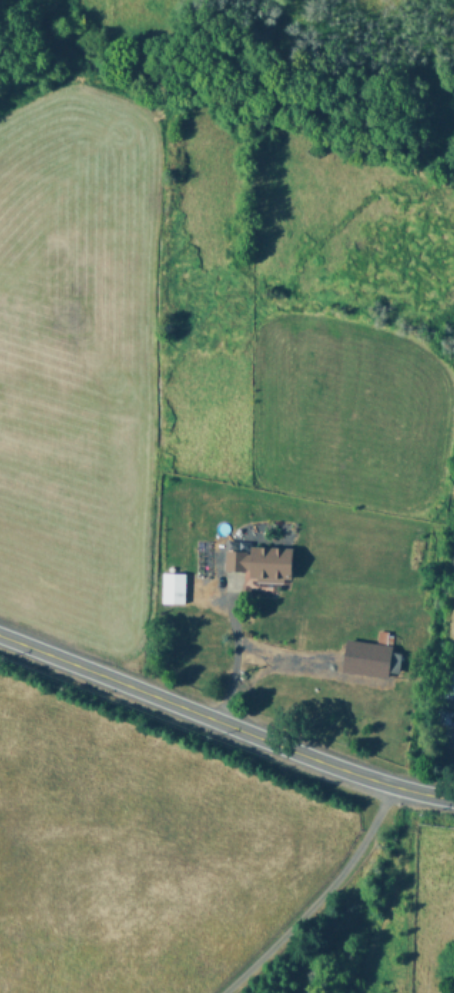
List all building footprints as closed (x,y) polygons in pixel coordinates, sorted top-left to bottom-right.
[(223,549),(223,571),(245,571),(244,580),(285,580),(286,547),(245,546),(245,550),(223,549)] [(183,573),(160,573),(160,603),(183,603),(183,573)] [(385,676),(386,672),(397,673),(399,653),(391,651),(393,632),(378,631),(377,642),(342,639),(338,671),(385,676)] [(449,672),(446,686),(440,685),(438,697),(453,700),(453,673),(449,672)] [(451,712),(450,727),(443,727),(442,747),(453,748),(453,712),(451,712)]
